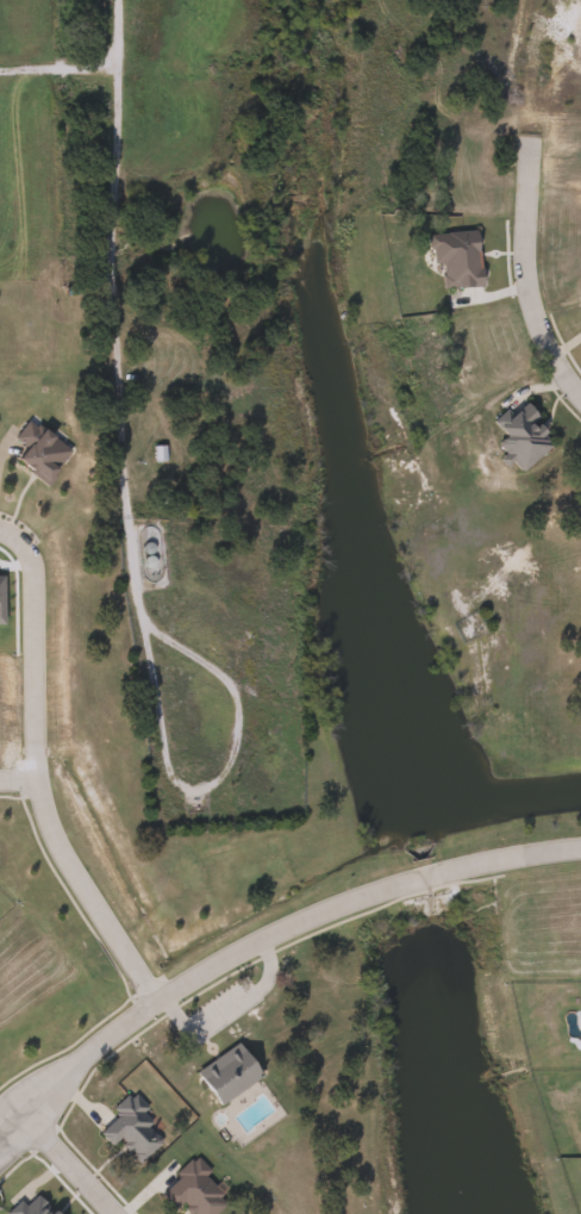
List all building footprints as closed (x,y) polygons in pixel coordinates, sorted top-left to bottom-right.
[(550,444),(518,471),(510,460),(506,463),(493,446),(504,437),(491,421),(505,410),(510,416),(524,404),(536,418),(531,422),(550,444)] [(193,1070),(237,1041),(260,1076),(215,1104),(193,1070)] [(107,1146),(95,1132),(115,1116),(110,1109),(130,1092),(143,1109),(138,1113),(161,1140),(135,1162),(115,1139),(107,1146)]
